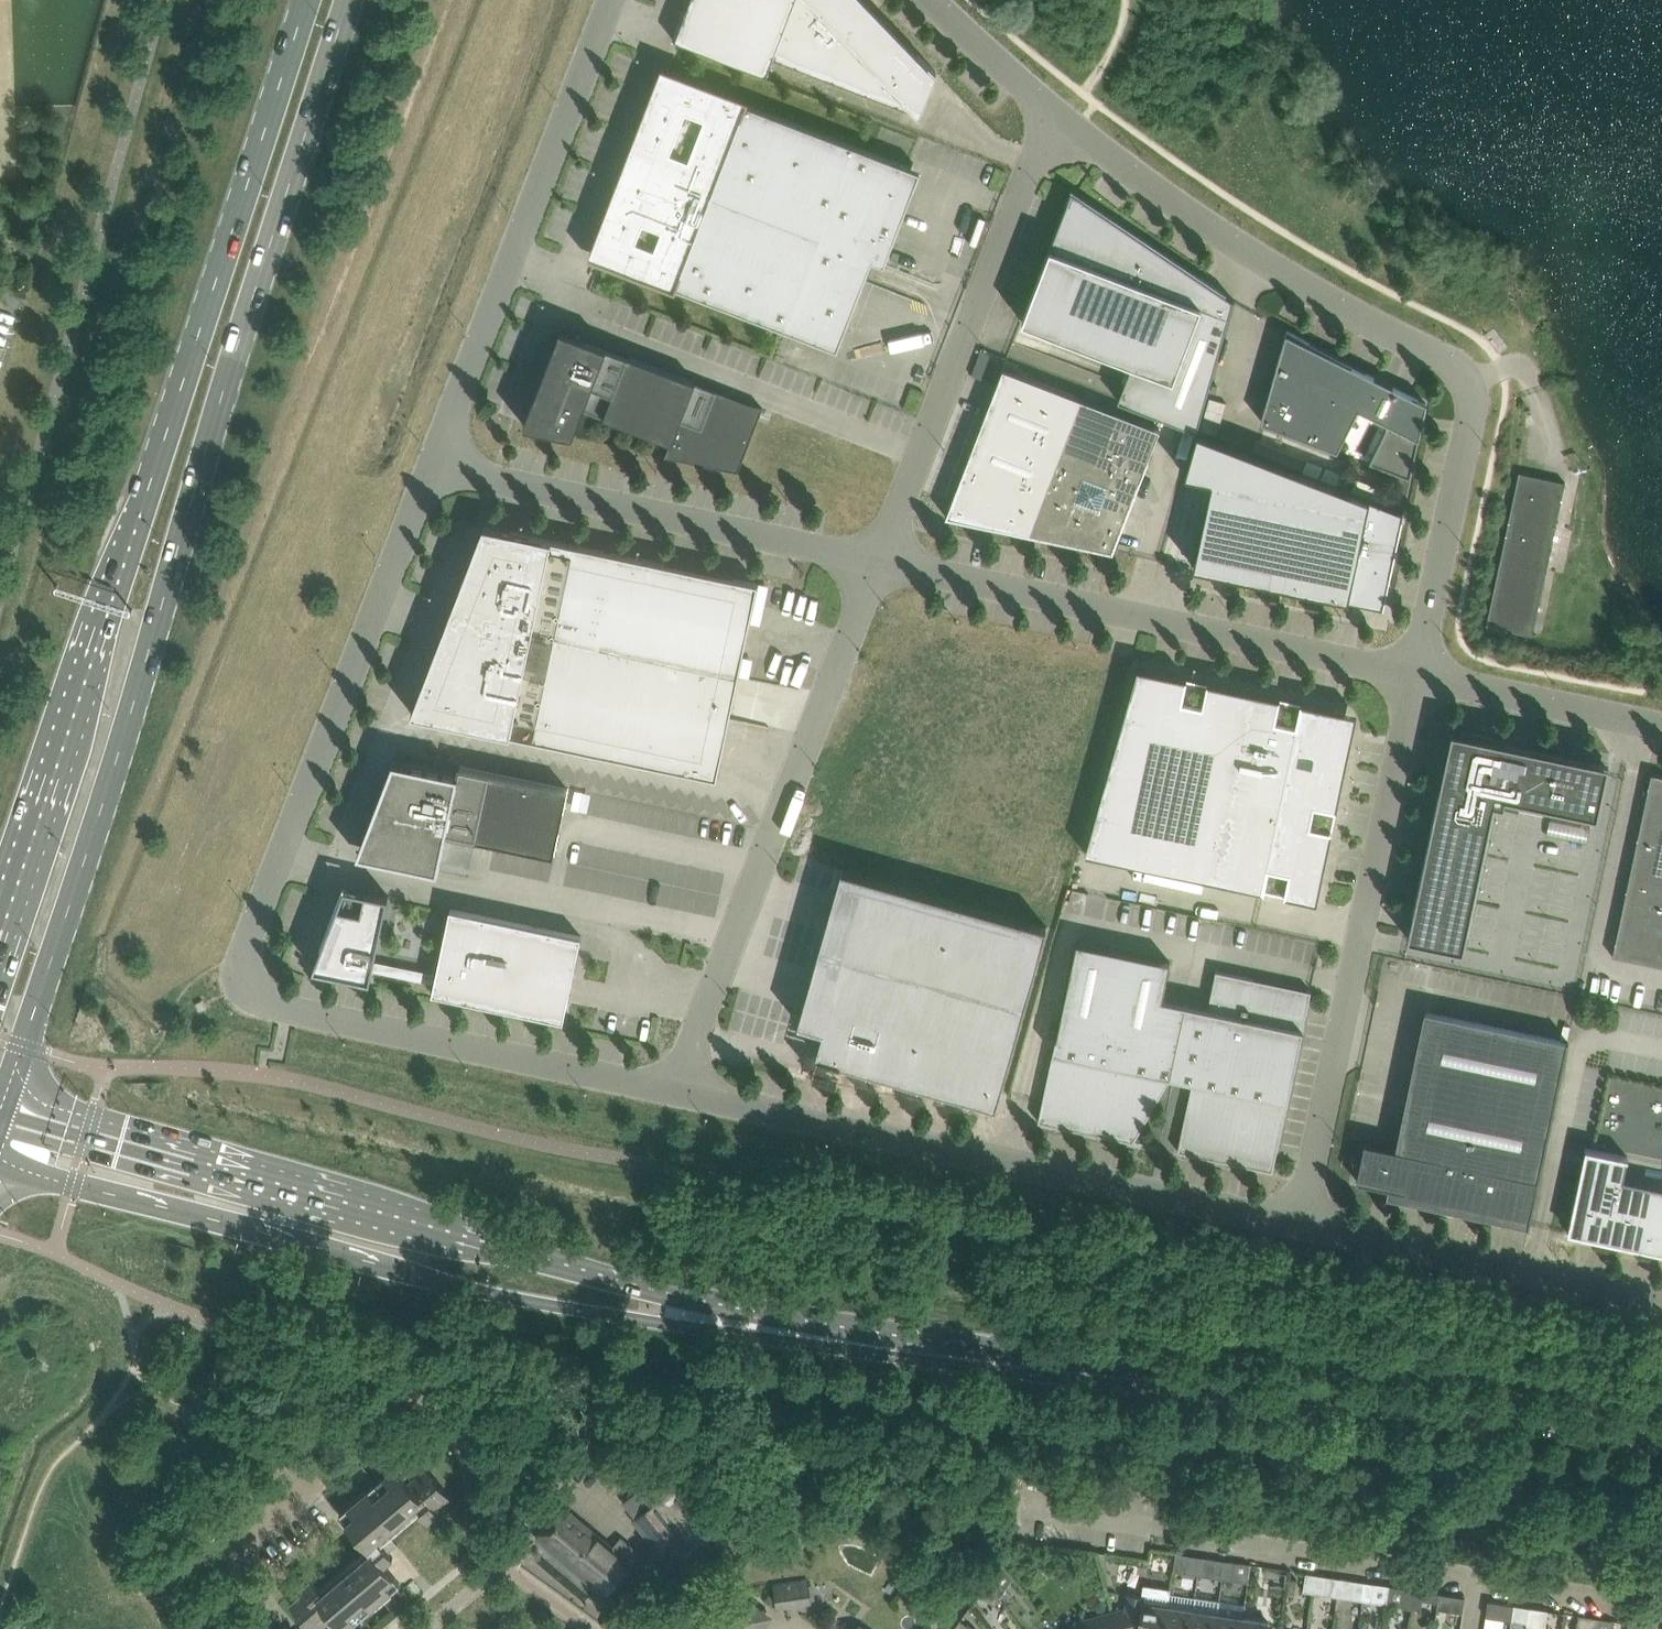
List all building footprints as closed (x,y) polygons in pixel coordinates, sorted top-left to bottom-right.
[(917,111),(920,115),(936,74),(937,72),(868,0),(691,0),(687,11),(684,10),(683,12),(692,15),(683,40),(674,36),(673,38),(767,75),(775,56),(917,111)] [(885,263),(906,208),(921,170),(748,104),(750,100),(662,66),(622,170),(624,170),(613,199),(611,198),(588,257),(676,291),(678,287),(838,349),(873,259),(885,263)] [(1069,201),(1023,320),(1133,363),(1119,399),(1119,400),(1197,430),(1234,299),(1206,280),(1164,252),(1082,197),(1077,205),(1070,202),(1070,201),(1069,201)] [(14,318),(13,294),(0,295),(0,318),(14,318)] [(524,425),(574,435),(586,408),(671,442),(666,455),(739,470),(763,407),(577,335),(561,329),(526,420),(524,425)] [(1411,478),(1427,402),(1409,394),(1392,385),(1374,376),(1357,367),(1339,358),(1322,349),(1288,330),(1262,420),(1338,450),(1359,408),(1386,422),(1371,462),(1411,478)] [(1028,533),(1030,533),(1082,398),(1004,368),(970,457),(969,457),(966,467),(967,467),(959,487),(958,486),(956,491),(957,492),(949,511),(947,516),(953,517),(953,516),(974,521),(974,522),(989,525),(989,524),(1004,527),(1004,528),(1012,530),(1013,527),(1011,527),(1017,511),(1035,518),(1030,531),(1028,530),(1028,533)] [(1161,428),(1082,398),(1030,533),(1033,534),(1034,531),(1032,531),(1040,509),(1059,516),(1051,535),(1049,535),(1049,537),(1057,539),(1057,538),(1078,543),(1090,546),(1090,545),(1105,548),(1105,549),(1114,551),(1116,546),(1115,546),(1122,526),(1123,526),(1130,508),(1129,508),(1137,488),(1138,488),(1149,459),(1161,428)] [(1121,404),(1118,412),(1148,423),(1151,415),(1121,404)] [(1388,586),(1404,511),(1198,432),(1186,474),(1213,480),(1195,566),(1366,603),(1383,606),(1388,586)] [(1319,477),(1324,465),(1308,458),(1303,471),(1319,477)] [(1338,484),(1343,472),(1326,465),(1321,478),(1338,484)] [(1533,636),(1566,482),(1521,472),(1520,472),(1487,626),(1533,636)] [(1377,499),(1382,487),(1357,477),(1352,490),(1377,499)] [(448,619),(451,619),(738,680),(759,583),(485,525),(478,542),(448,619)] [(738,680),(451,619),(448,619),(427,674),(412,713),(718,777),(738,680)] [(1323,879),(1353,736),(1358,713),(1336,709),(1255,692),(1235,687),(1139,667),(1086,853),(1296,897),(1318,901),(1323,879)] [(1453,730),(1451,736),(1440,790),(1447,792),(1420,918),(1413,917),(1408,938),(1417,940),(1418,937),(1454,945),(1454,948),(1464,950),(1496,802),(1505,804),(1506,796),(1598,816),(1600,808),(1597,808),(1604,775),(1607,775),(1610,763),(1453,730)] [(439,871),(441,863),(447,833),(555,856),(569,788),(460,765),(458,774),(394,760),(358,853),(360,854),(439,871)] [(1652,773),(1612,955),(1661,965),(1661,775),(1652,773)] [(816,1055),(997,1106),(1048,926),(842,868),(798,1023),(823,1030),(816,1055)] [(435,983),(433,993),(564,1020),(582,936),(508,920),(451,908),(437,973),(375,960),(389,895),(357,889),(354,888),(348,887),(332,963),(365,975),(364,978),(371,980),(374,970),(435,983)] [(1134,1141),(1172,1077),(1187,1004),(1163,999),(1171,961),(1078,942),(1058,1037),(1057,1037),(1039,1121),(1134,1141)] [(1209,1008),(1187,1004),(1172,1077),(1193,1081),(1178,1151),(1274,1171),(1312,990),(1217,970),(1209,1008)] [(1530,1226),(1569,1040),(1568,1039),(1567,1041),(1427,1012),(1398,1149),(1365,1142),(1357,1180),(1414,1192),(1412,1197),(1529,1222),(1528,1225),(1530,1226)] [(1661,1252),(1661,1186),(1624,1178),(1628,1159),(1629,1159),(1629,1157),(1586,1148),(1569,1232),(1661,1252)] [(396,1466),(340,1514),(368,1547),(423,1501),(434,1515),(439,1510),(436,1506),(451,1494),(422,1461),(411,1470),(416,1475),(409,1481),(396,1466)] [(652,1478),(623,1501),(636,1517),(634,1519),(671,1566),(742,1510),(679,1483),(668,1472),(656,1483),(652,1478)] [(538,1536),(607,1594),(641,1553),(621,1536),(612,1548),(563,1507),(538,1536)] [(291,1603),(313,1628),(328,1628),(330,1627),(325,1622),(333,1616),(344,1628),(347,1628),(401,1583),(373,1550),(319,1596),(307,1582),(302,1586),(305,1590),(291,1603)] [(1174,1571),(1184,1572),(1187,1554),(1177,1553),(1174,1571)] [(1215,1577),(1224,1579),(1227,1560),(1217,1559),(1215,1577)] [(1236,1562),(1227,1560),(1224,1579),(1233,1580),(1236,1562)] [(1304,1591),(1313,1592),(1316,1574),(1307,1572),(1304,1591)] [(1326,1575),(1316,1574),(1313,1592),(1323,1594),(1326,1575)] [(991,1578),(986,1586),(1001,1597),(1006,1589),(991,1578)] [(774,1585),(778,1607),(811,1601),(808,1580),(774,1585)] [(1356,1580),(1354,1599),(1363,1600),(1366,1582),(1356,1580)] [(1375,1583),(1366,1582),(1363,1600),(1372,1602),(1375,1583)] [(1124,1609),(1113,1612),(1118,1628),(1166,1628),(1169,1605),(1172,1588),(1144,1584),(1142,1595),(1128,1593),(1124,1609)] [(995,1604),(1001,1597),(986,1586),(980,1593),(995,1604)] [(1403,1607),(1412,1608),(1415,1589),(1406,1588),(1403,1607)] [(1425,1591),(1415,1589),(1412,1608),(1422,1609),(1425,1591)] [(773,1616),(737,1590),(709,1628),(763,1628),(773,1616)] [(1440,1593),(1438,1608),(1464,1613),(1466,1597),(1440,1593)] [(1219,1613),(1221,1600),(1196,1596),(1194,1609),(1191,1628),(1216,1628),(1219,1613)] [(1487,1616),(1512,1620),(1514,1605),(1489,1601),(1487,1616)] [(1166,1628),(1191,1628),(1194,1609),(1169,1605),(1166,1628)] [(1528,1622),(1527,1625),(1537,1627),(1539,1608),(1514,1605),(1512,1620),(1528,1622)] [(1549,1610),(1539,1608),(1537,1627),(1546,1628),(1549,1610)] [(1082,1618),(1069,1628),(1118,1628),(1113,1612),(1084,1620),(1082,1618)] [(1219,1613),(1216,1628),(1242,1628),(1244,1617),(1219,1613)] [(1589,1616),(1580,1615),(1577,1628),(1587,1628),(1589,1616)] [(1589,1616),(1587,1628),(1597,1628),(1598,1618),(1589,1616)] [(1269,1621),(1244,1617),(1242,1628),(1268,1628),(1269,1621)] [(955,1628),(957,1628),(973,1628),(961,1620),(955,1628)]
